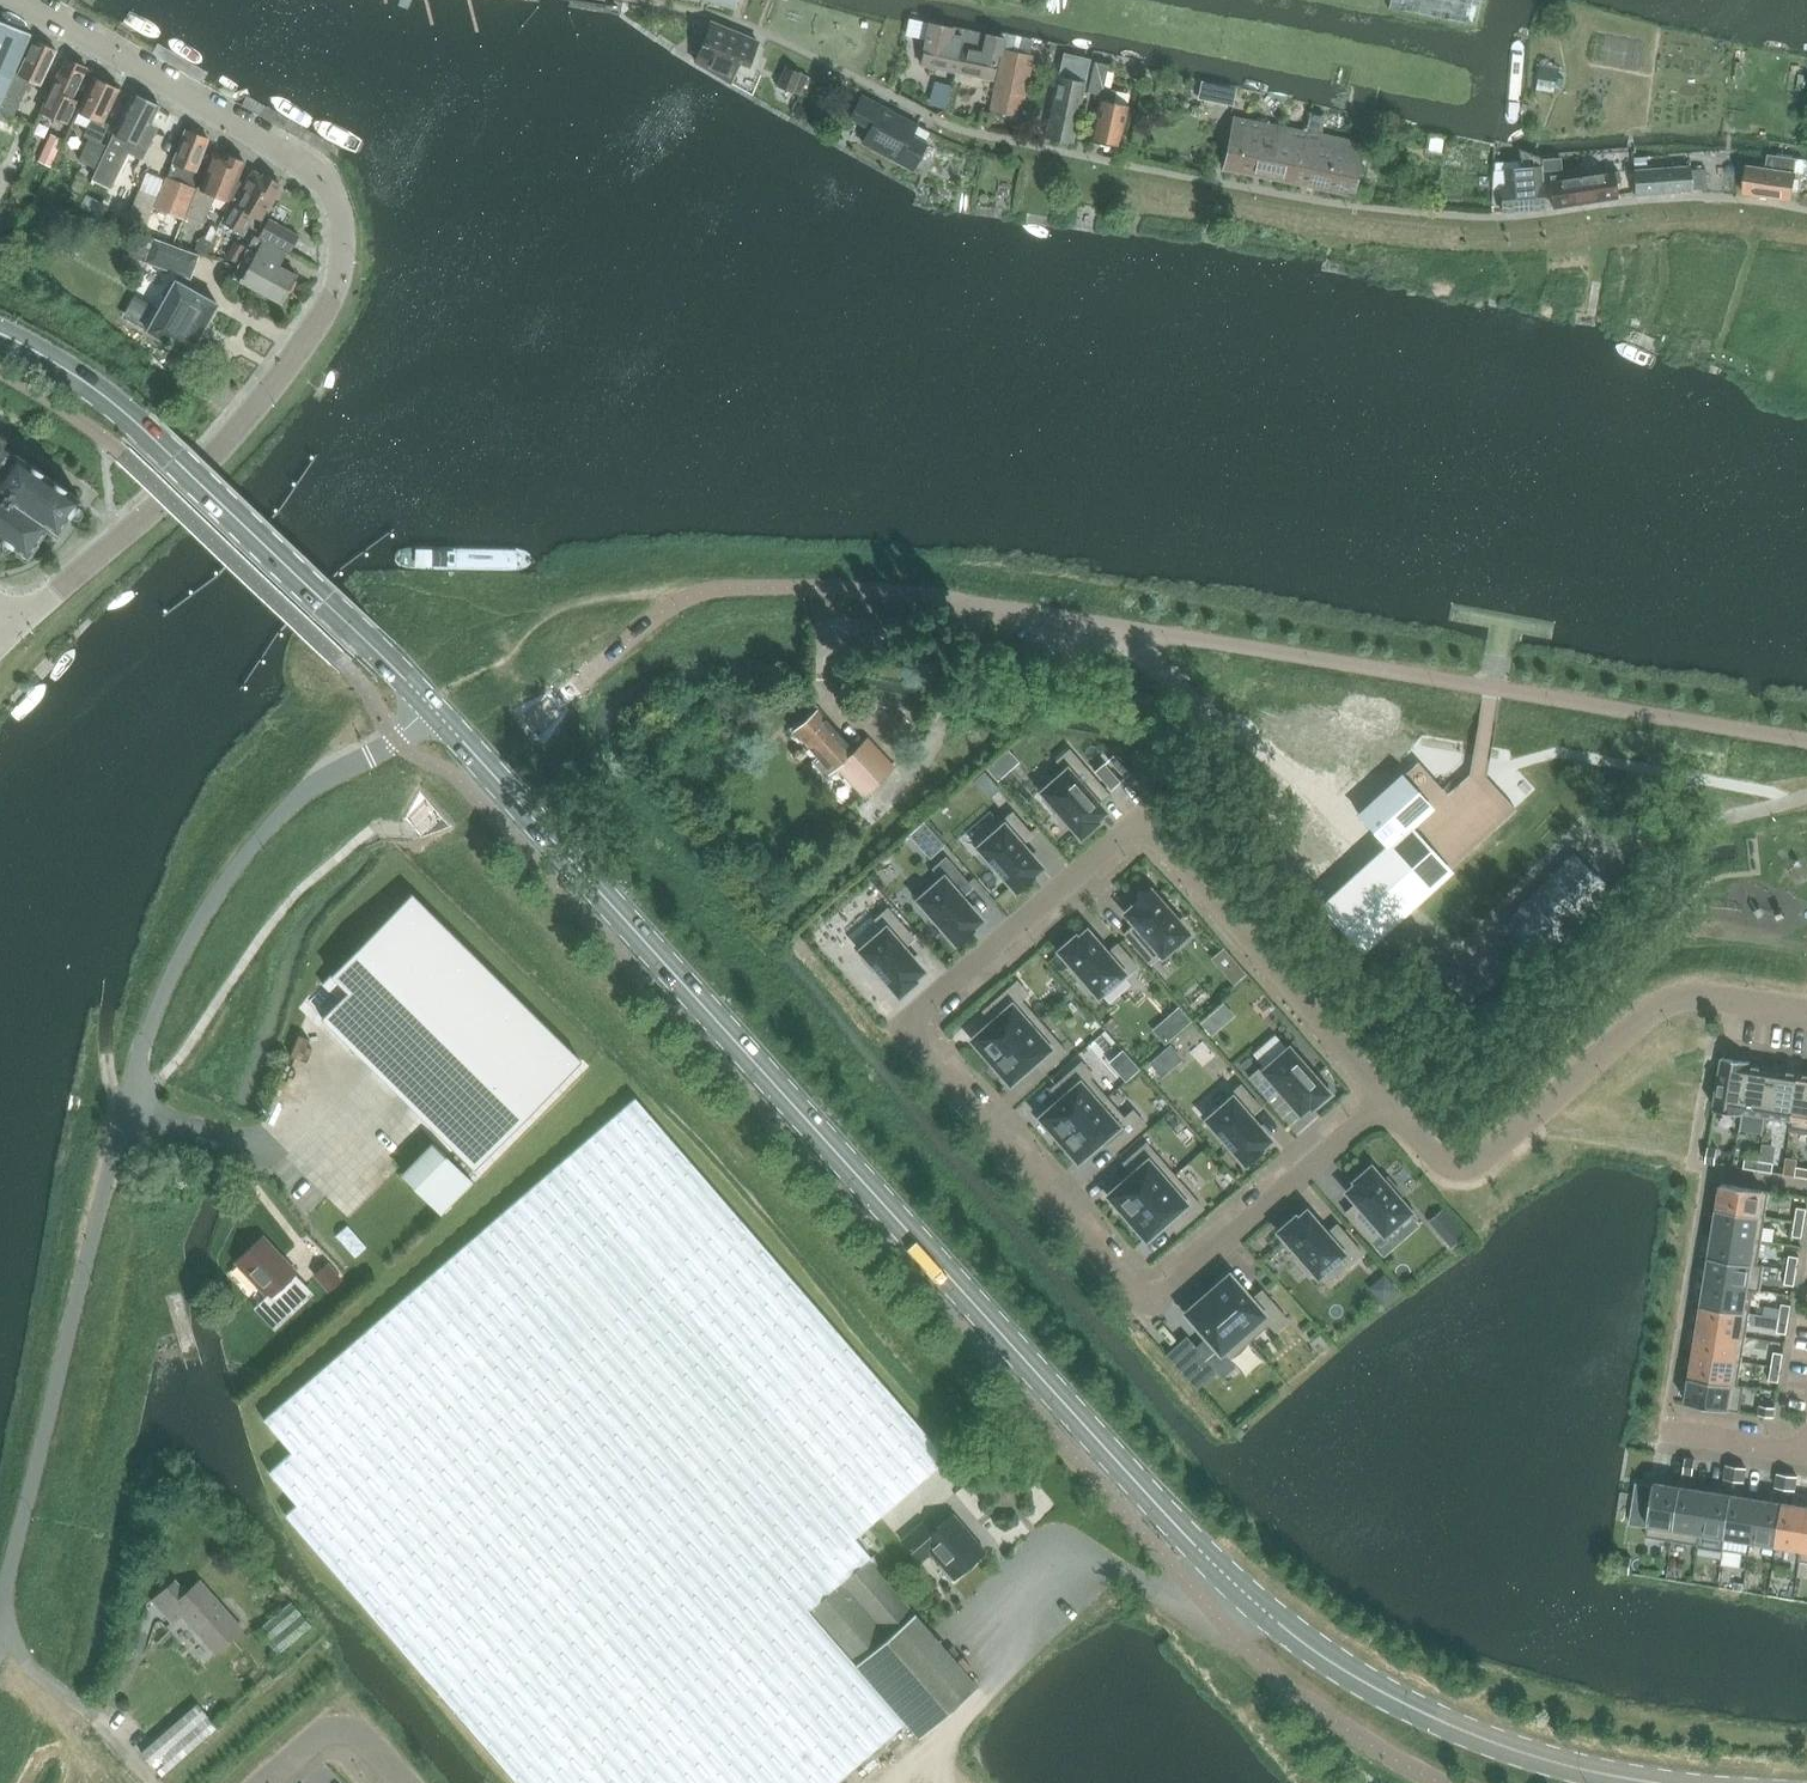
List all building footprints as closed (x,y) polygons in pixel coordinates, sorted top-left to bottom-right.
[(1388,6),(1476,22),(1480,0),(1389,0),(1388,6)] [(12,114),(29,78),(41,83),(56,50),(34,40),(19,71),(14,69),(31,33),(0,20),(0,109),(12,114)] [(748,65),(758,41),(711,22),(695,61),(730,82),(739,61),(748,65)] [(928,41),(923,65),(958,72),(967,30),(932,22),(928,41)] [(967,30),(958,72),(992,80),(997,58),(1001,59),(1002,53),(1003,49),(1005,38),(1001,37),(967,30)] [(1001,59),(990,111),(1021,117),(1033,59),(1034,55),(1003,49),(1002,53),(1001,59)] [(1101,85),(1109,56),(1094,52),(1092,59),(1091,59),(1086,82),(1101,85)] [(1086,82),(1091,59),(1080,56),(1074,80),(1059,76),(1046,136),(1072,142),(1086,82)] [(66,122),(76,99),(72,96),(87,67),(66,57),(40,110),(66,122)] [(1559,66),(1537,63),(1535,76),(1557,79),(1559,66)] [(792,91),(800,72),(786,67),(778,85),(792,91)] [(1795,90),(1802,91),(1804,74),(1797,73),(1795,90)] [(107,143),(101,140),(110,122),(105,119),(119,88),(94,76),(79,108),(92,115),(85,132),(90,135),(79,157),(96,164),(107,143)] [(1212,100),(1215,86),(1202,83),(1199,97),(1212,100)] [(930,103),(930,104),(937,106),(945,108),(951,89),(935,84),(930,103)] [(1119,145),(1128,106),(1113,103),(1116,89),(1103,86),(1091,138),(1119,145)] [(143,155),(157,129),(149,126),(159,106),(133,94),(114,131),(110,139),(143,155)] [(912,169),(926,143),(925,143),(930,133),(916,126),(917,125),(862,95),(850,117),(870,128),(862,143),(912,169)] [(1224,169),(1267,178),(1309,187),(1320,135),(1235,117),(1224,169)] [(184,217),(197,188),(194,176),(209,138),(186,127),(155,205),(184,217)] [(51,167),(56,157),(65,139),(53,133),(40,161),(51,167)] [(1320,135),(1309,187),(1353,196),(1363,144),(1320,135)] [(1518,149),(1519,170),(1510,170),(1511,184),(1501,185),(1503,212),(1544,209),(1541,168),(1540,157),(1518,149)] [(230,197),(237,180),(245,161),(216,152),(192,214),(207,220),(218,192),(230,197)] [(1797,160),(1798,158),(1768,155),(1766,168),(1748,166),(1744,194),(1792,200),(1796,173),(1805,174),(1805,176),(1806,177),(1806,162),(1797,160)] [(1634,168),(1645,168),(1645,156),(1633,157),(1634,168)] [(1689,173),(1689,166),(1634,170),(1636,194),(1691,190),(1691,188),(1703,187),(1702,172),(1689,173)] [(261,218),(282,184),(254,168),(240,195),(233,193),(224,215),(237,223),(246,210),(261,218)] [(1620,182),(1618,171),(1563,180),(1562,174),(1549,176),(1550,182),(1549,182),(1553,207),(1616,197),(1614,183),(1620,182)] [(142,230),(156,195),(139,188),(126,223),(142,230)] [(36,206),(31,219),(44,225),(47,218),(43,209),(36,206)] [(292,252),(301,234),(279,222),(269,240),(292,252)] [(280,303),(296,274),(273,261),(279,249),(255,236),(232,276),(280,303)] [(192,276),(200,254),(156,238),(148,259),(192,276)] [(236,241),(228,256),(238,262),(247,247),(236,241)] [(189,354),(217,304),(175,280),(147,331),(166,341),(165,343),(169,346),(170,343),(189,354)] [(27,555),(49,524),(58,530),(80,498),(16,453),(16,454),(3,444),(7,438),(0,433),(0,536),(27,555)] [(803,716),(794,725),(797,728),(791,734),(815,761),(810,765),(826,783),(840,770),(863,795),(893,769),(867,739),(854,751),(818,710),(807,720),(803,716)] [(903,717),(897,723),(903,730),(909,724),(903,717)] [(1043,792),(1046,795),(1042,799),(1055,813),(1058,810),(1080,835),(1095,822),(1094,820),(1103,811),(1095,803),(1107,793),(1106,792),(1095,779),(1089,772),(1069,749),(1056,761),(1066,771),(1043,792)] [(1089,772),(1095,779),(1106,792),(1119,781),(1102,761),(1089,772)] [(1388,846),(1323,905),(1363,948),(1449,870),(1410,828),(1441,799),(1409,768),(1358,813),(1388,846)] [(1441,799),(1410,828),(1449,870),(1515,807),(1486,775),(1469,772),(1441,799)] [(985,774),(975,783),(990,801),(1001,791),(985,774)] [(1284,842),(1332,894),(1373,856),(1329,808),(1325,804),(1284,842)] [(1003,827),(979,847),(982,850),(978,854),(991,869),(995,865),(1017,890),(1032,877),(1030,875),(1039,867),(1020,845),(1032,835),(1012,812),(999,823),(1003,827)] [(926,821),(911,835),(920,845),(935,832),(926,821)] [(1575,851),(1519,910),(1557,948),(1614,889),(1587,863),(1575,851)] [(946,858),(933,869),(942,879),(919,900),(922,903),(918,906),(931,922),(935,918),(957,943),(972,930),(970,928),(979,920),(960,897),(971,888),(946,858)] [(1135,924),(1124,934),(1150,963),(1161,953),(1162,954),(1186,933),(1149,890),(1133,903),(1135,905),(1126,913),(1135,924)] [(339,999),(321,1017),(473,1167),(579,1059),(410,893),(322,983),(339,999)] [(871,915),(848,935),(861,950),(864,954),(860,957),(873,972),(877,969),(899,994),(914,981),(912,979),(921,970),(902,948),(913,938),(888,908),(875,919),(871,915)] [(1541,964),(1557,948),(1519,910),(1503,926),(1541,964)] [(1407,919),(1387,940),(1459,1011),(1480,990),(1407,919)] [(1124,977),(1137,966),(1117,944),(1106,954),(1086,932),(1077,940),(1075,938),(1060,951),(1082,976),(1078,979),(1091,994),(1095,991),(1098,994),(1121,974),(1124,977)] [(1236,964),(1225,973),(1233,983),(1244,974),(1236,964)] [(973,1039),(991,1061),(1038,1020),(1021,1000),(1028,993),(1017,981),(987,1007),(997,1018),(973,1039)] [(1156,1024),(1161,1030),(1158,1033),(1165,1042),(1192,1018),(1179,1004),(1156,1024)] [(1211,1012),(1199,1022),(1210,1034),(1221,1024),(1211,1012)] [(1038,1020),(991,1061),(998,1068),(994,1071),(1006,1085),(1034,1061),(1044,1072),(1067,1053),(1038,1020)] [(1168,1047),(1152,1061),(1158,1068),(1175,1054),(1168,1047)] [(1265,1069),(1262,1066),(1249,1077),(1269,1100),(1280,1090),(1300,1112),(1309,1103),(1311,1106),(1326,1092),(1304,1067),(1308,1064),(1295,1050),(1291,1053),(1288,1049),(1265,1069)] [(1742,1114),(1743,1111),(1750,1064),(1751,1062),(1723,1057),(1714,1109),(1742,1114)] [(1053,1131),(1059,1139),(1106,1098),(1089,1078),(1092,1074),(1081,1062),(1055,1085),(1065,1096),(1037,1120),(1049,1134),(1053,1131)] [(1743,1111),(1767,1115),(1775,1068),(1750,1064),(1743,1111)] [(1789,1131),(1791,1131),(1801,1072),(1775,1068),(1767,1115),(1791,1119),(1789,1131)] [(1806,1133),(1806,1073),(1801,1072),(1791,1131),(1806,1133)] [(1223,1137),(1245,1163),(1260,1150),(1259,1147),(1268,1139),(1249,1117),(1260,1107),(1240,1085),(1228,1096),(1231,1099),(1208,1120),(1211,1123),(1207,1126),(1219,1141),(1223,1137)] [(1106,1098),(1059,1139),(1078,1160),(1102,1139),(1114,1152),(1145,1124),(1133,1110),(1124,1118),(1106,1098)] [(868,1558),(854,1542),(946,1463),(637,1101),(262,1420),(291,1454),(268,1474),(296,1507),(285,1517),(515,1782),(844,1782),(913,1724),(859,1661),(812,1606),(868,1558)] [(1109,1195),(1127,1216),(1174,1176),(1146,1143),(1123,1163),(1133,1174),(1109,1195)] [(473,1183),(433,1144),(404,1175),(443,1213),(473,1183)] [(1708,1147),(1706,1162),(1715,1163),(1718,1149),(1708,1147)] [(1786,1157),(1784,1174),(1795,1176),(1796,1167),(1798,1159),(1786,1157)] [(1745,1159),(1744,1168),(1758,1170),(1760,1161),(1745,1159)] [(1774,1163),(1760,1161),(1758,1170),(1772,1173),(1774,1163)] [(1795,1176),(1806,1178),(1806,1168),(1796,1167),(1795,1176)] [(1396,1198),(1402,1193),(1387,1176),(1382,1181),(1370,1168),(1355,1181),(1357,1183),(1348,1192),(1357,1202),(1345,1212),(1371,1242),(1383,1232),(1383,1233),(1408,1211),(1396,1198)] [(1174,1176),(1127,1216),(1146,1238),(1170,1217),(1180,1228),(1203,1208),(1174,1176)] [(1722,1184),(1717,1210),(1765,1217),(1769,1192),(1722,1184)] [(1806,1209),(1797,1207),(1795,1222),(1804,1223),(1806,1209)] [(1442,1208),(1437,1213),(1451,1229),(1443,1236),(1451,1245),(1464,1234),(1442,1208)] [(1717,1210),(1714,1233),(1761,1241),(1765,1217),(1717,1210)] [(1314,1271),(1317,1275),(1340,1254),(1350,1265),(1363,1254),(1337,1224),(1325,1234),(1306,1212),(1296,1220),(1295,1218),(1280,1231),(1301,1257),(1298,1260),(1310,1274),(1314,1271)] [(1804,1223),(1795,1222),(1793,1236),(1802,1237),(1804,1223)] [(1714,1233),(1710,1257),(1764,1265),(1758,1264),(1761,1241),(1714,1233)] [(274,1324),(313,1288),(307,1282),(297,1271),(264,1237),(237,1262),(270,1297),(259,1308),(274,1324)] [(1799,1257),(1789,1256),(1787,1270),(1797,1271),(1799,1257)] [(1710,1257),(1706,1281),(1760,1290),(1764,1265),(1710,1257)] [(315,1274),(330,1290),(342,1278),(327,1262),(315,1274)] [(1797,1271),(1787,1270),(1785,1284),(1794,1285),(1797,1271)] [(1215,1288),(1207,1294),(1248,1341),(1268,1324),(1275,1331),(1287,1320),(1261,1290),(1250,1300),(1225,1272),(1212,1284),(1215,1288)] [(1706,1281),(1702,1306),(1750,1314),(1753,1290),(1760,1291),(1760,1290),(1706,1281)] [(1248,1341),(1207,1294),(1186,1313),(1207,1337),(1196,1347),(1222,1377),(1235,1366),(1228,1359),(1248,1341)] [(1791,1305),(1782,1304),(1779,1318),(1789,1319),(1791,1305)] [(1702,1306),(1698,1330),(1746,1337),(1750,1314),(1702,1306)] [(1789,1319),(1779,1318),(1777,1332),(1787,1334),(1789,1319)] [(1698,1330),(1694,1354),(1742,1361),(1746,1337),(1698,1330)] [(1783,1353),(1774,1352),(1772,1366),(1781,1368),(1783,1353)] [(1694,1354),(1690,1377),(1744,1386),(1744,1385),(1738,1384),(1742,1361),(1694,1354)] [(1781,1368),(1772,1366),(1769,1380),(1779,1382),(1781,1368)] [(1744,1386),(1690,1377),(1686,1403),(1740,1412),(1744,1386)] [(1760,1405),(1759,1415),(1773,1417),(1775,1408),(1760,1405)] [(1686,1458),(1683,1472),(1693,1474),(1696,1459),(1686,1458)] [(1725,1479),(1734,1481),(1737,1466),(1727,1464),(1725,1479)] [(1737,1466),(1734,1481),(1744,1482),(1746,1467),(1737,1466)] [(1775,1487),(1785,1489),(1788,1474),(1778,1472),(1775,1487)] [(1788,1474),(1785,1489),(1795,1491),(1797,1476),(1788,1474)] [(1636,1481),(1629,1523),(1647,1526),(1645,1536),(1672,1541),(1681,1487),(1654,1482),(1654,1484),(1636,1481)] [(1672,1541),(1698,1545),(1706,1491),(1681,1487),(1672,1541)] [(1700,1533),(1725,1537),(1732,1495),(1706,1491),(1698,1545),(1699,1545),(1700,1533)] [(1725,1537),(1751,1541),(1758,1499),(1732,1495),(1725,1537)] [(1751,1541),(1776,1545),(1783,1503),(1758,1499),(1751,1541)] [(1802,1549),(1806,1516),(1806,1507),(1783,1503),(1776,1545),(1801,1549),(1802,1549)] [(943,1562),(955,1575),(984,1550),(952,1514),(931,1531),(922,1521),(901,1539),(920,1561),(930,1551),(941,1563),(943,1562)] [(1802,1549),(1801,1549),(1799,1561),(1806,1562),(1806,1516),(1802,1549)] [(868,1558),(812,1606),(859,1661),(914,1613),(875,1567),(881,1562),(875,1554),(869,1559),(868,1558)] [(1632,1558),(1622,1556),(1620,1571),(1630,1573),(1632,1558)] [(1731,1578),(1729,1590),(1743,1592),(1744,1581),(1731,1578)] [(152,1600),(171,1622),(181,1614),(216,1652),(242,1629),(199,1580),(186,1592),(175,1580),(152,1600)] [(277,1654),(310,1625),(289,1601),(256,1631),(277,1654)] [(979,1686),(914,1613),(859,1661),(913,1724),(923,1735),(979,1686)] [(159,1773),(215,1723),(196,1702),(140,1751),(159,1773)]
